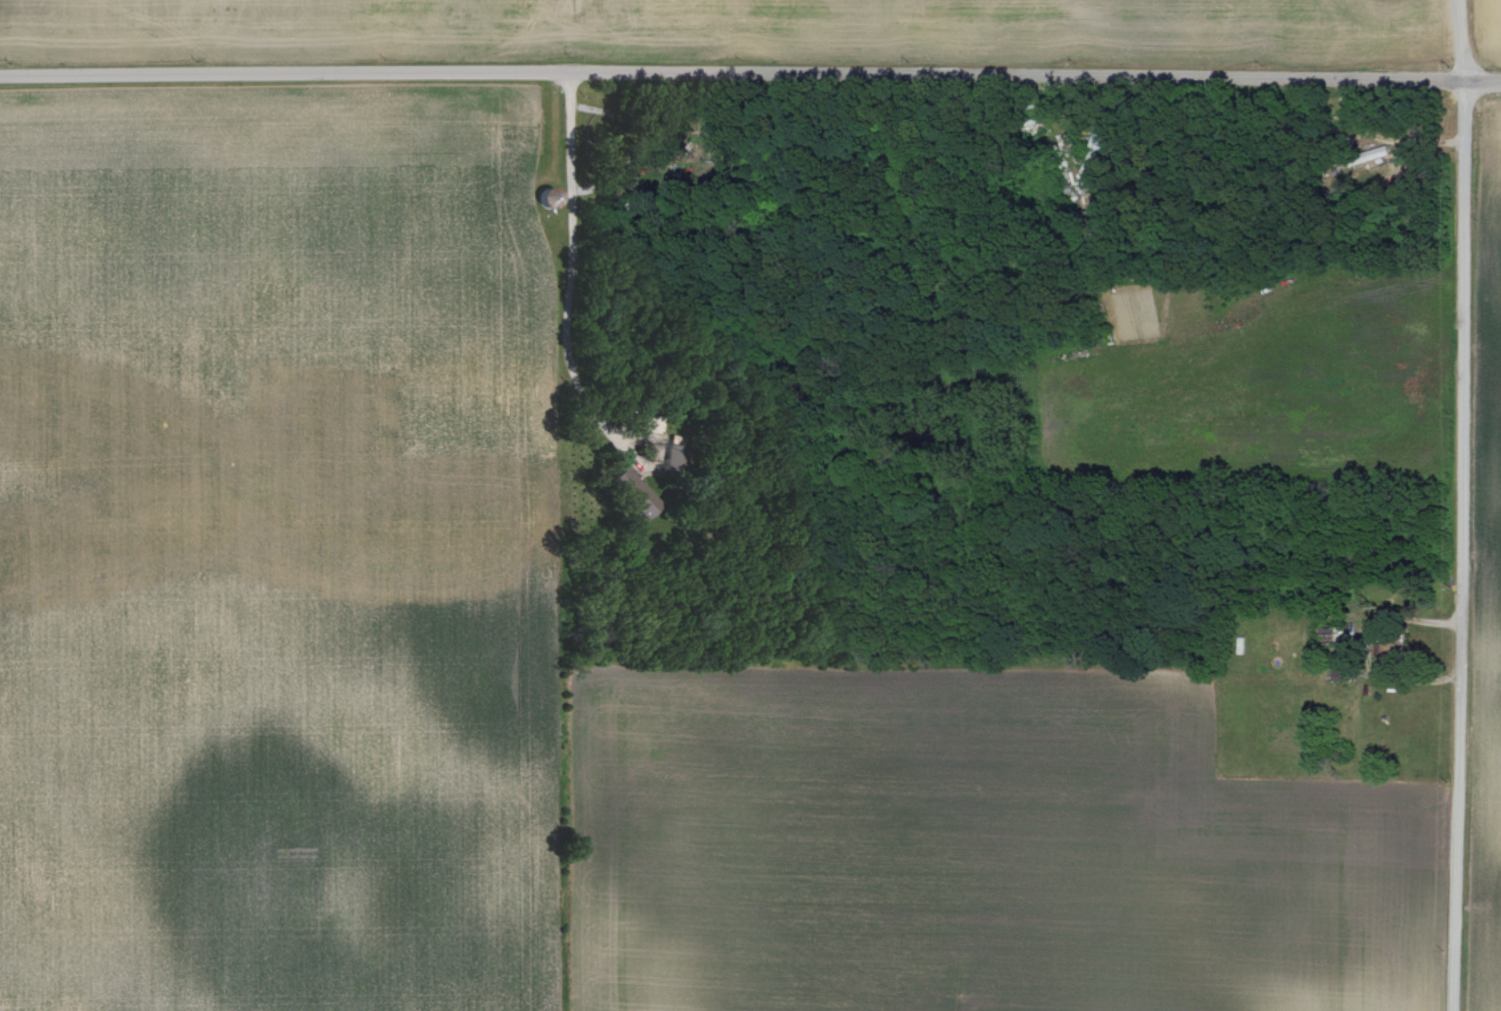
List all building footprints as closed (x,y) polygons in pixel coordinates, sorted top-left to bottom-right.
[(612,478),(647,516),(661,503),(626,465),(612,478)]
